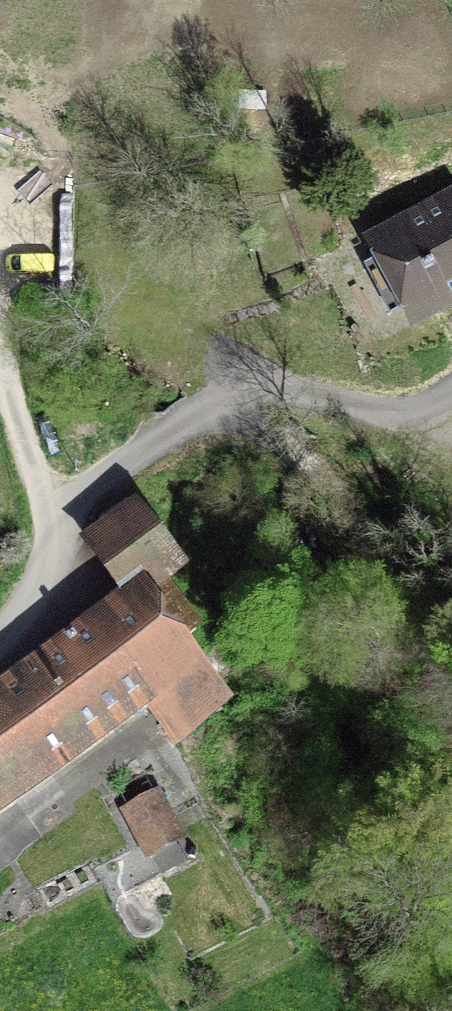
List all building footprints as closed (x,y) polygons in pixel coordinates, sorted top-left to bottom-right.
[(375,242),(416,318),(451,298),(451,202),(375,242)] [(176,645),(195,632),(161,582),(180,568),(139,508),(91,541),(132,600),(0,701),(0,795),(143,697),(175,743),(222,711),(176,645)] [(160,804),(133,818),(141,834),(169,820),(160,804)]
